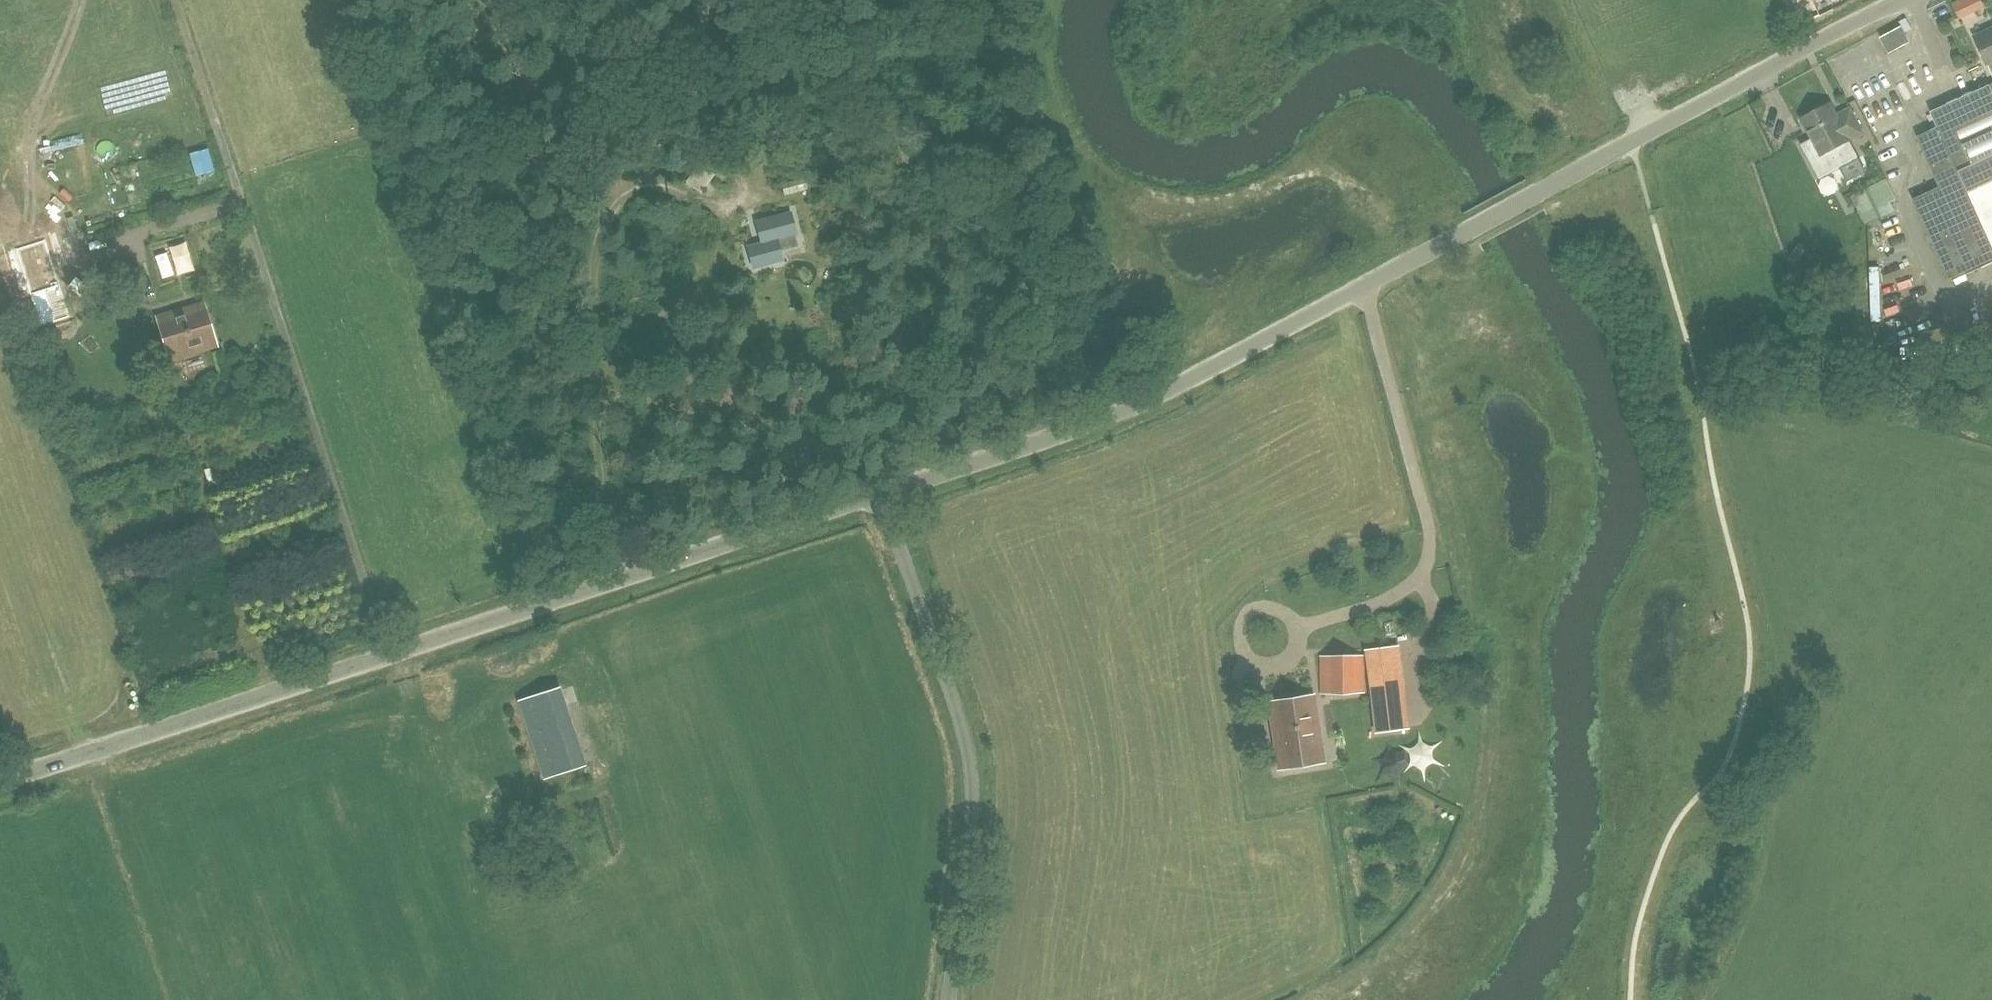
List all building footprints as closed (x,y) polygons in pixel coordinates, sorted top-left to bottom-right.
[(1965,11),(1968,21),(1991,12),(1991,4),(1991,1),(1965,11)] [(1890,52),(1910,41),(1903,27),(1882,38),(1890,52)] [(1991,71),(1991,27),(1976,35),(1991,71)] [(1932,112),(1939,127),(1917,137),(1940,187),(1912,199),(1949,281),(1980,267),(1991,262),(1991,85),(1932,112)] [(1838,115),(1831,103),(1802,118),(1821,155),(1831,150),(1837,162),(1856,152),(1850,140),(1863,133),(1851,108),(1838,115)] [(1880,218),(1876,208),(1895,199),(1885,179),(1851,195),(1865,225),(1880,218)] [(776,238),(795,233),(790,213),(757,222),(763,243),(749,247),(754,266),(781,259),(776,238)] [(45,240),(16,249),(28,287),(40,325),(69,316),(45,240)] [(158,317),(171,360),(217,345),(204,303),(158,317)] [(1366,650),(1376,736),(1409,732),(1399,646),(1366,650)] [(1363,692),(1363,656),(1321,656),(1321,692),(1363,692)] [(525,720),(543,777),(584,762),(557,688),(518,701),(525,720)] [(1269,702),(1279,768),(1323,762),(1313,695),(1269,702)]
